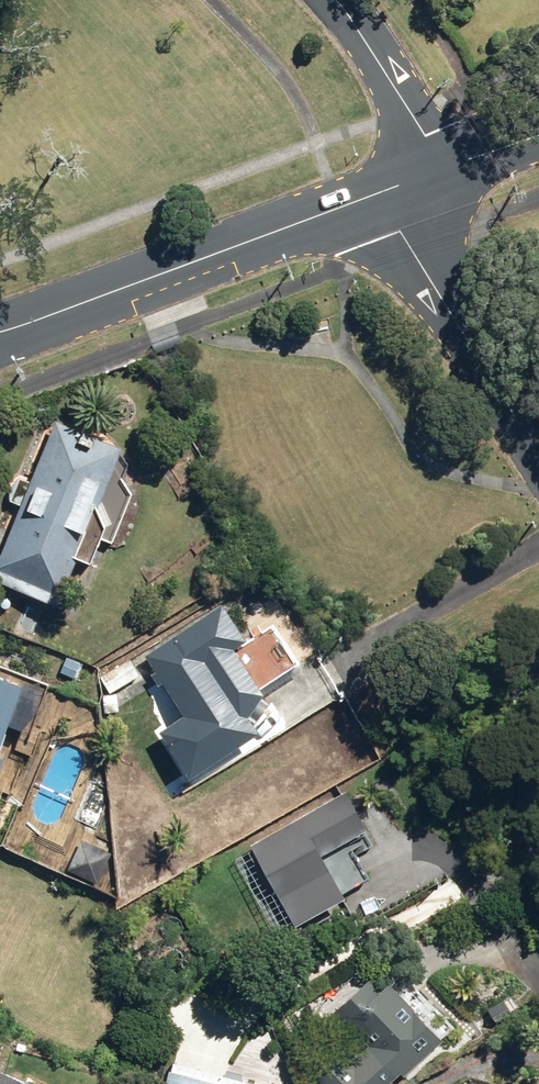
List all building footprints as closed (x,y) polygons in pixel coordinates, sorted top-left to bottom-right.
[(131,495),(114,465),(120,451),(53,423),(27,482),(14,477),(3,504),(15,509),(0,543),(0,588),(48,609),(54,596),(51,595),(65,561),(87,570),(98,544),(108,548),(131,495)] [(255,735),(265,709),(255,694),(299,665),(274,628),(244,647),(218,607),(142,656),(154,674),(148,677),(155,687),(157,685),(179,718),(160,731),(156,725),(148,731),(182,783),(243,743),(255,735)] [(113,695),(139,676),(128,662),(102,680),(113,695)] [(21,805),(69,707),(0,673),(0,795),(21,805)] [(364,832),(342,794),(243,851),(290,932),(339,903),(336,898),(368,879),(346,842),(364,832)] [(317,1083),(388,1083),(397,1076),(401,1080),(461,1022),(429,989),(420,998),(407,984),(394,997),(384,987),(375,995),(364,984),(331,1015),(364,1049),(359,1054),(351,1045),(324,1071),(327,1074),(317,1083)] [(280,1073),(250,1071),(247,1083),(277,1083),(280,1073)] [(163,1083),(220,1083),(166,1072),(163,1083)]
